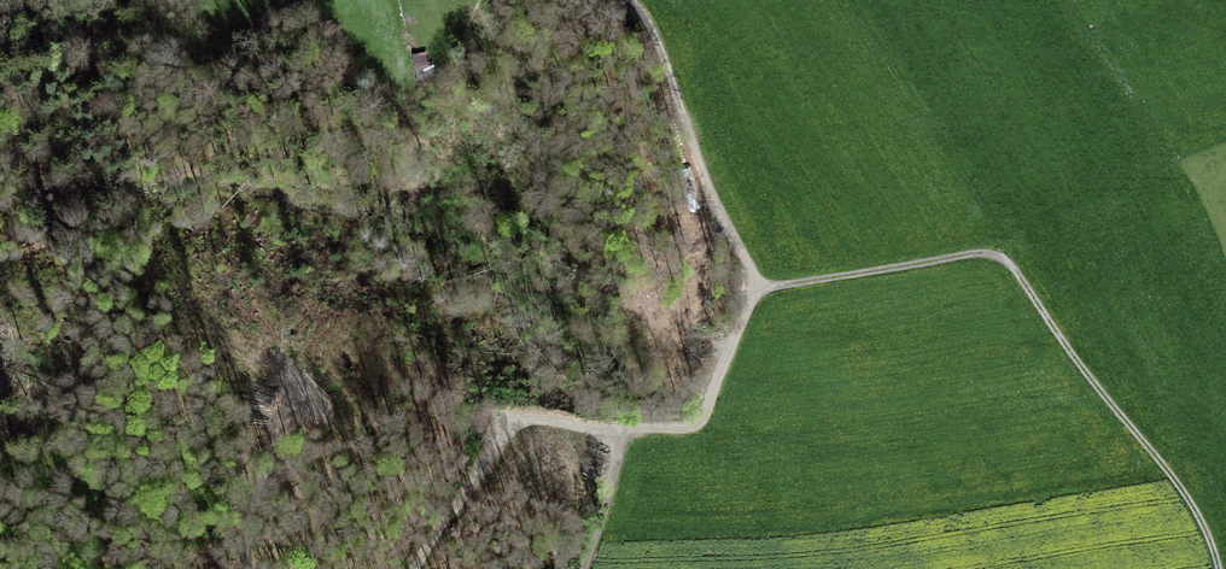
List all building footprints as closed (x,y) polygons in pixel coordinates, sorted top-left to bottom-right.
[(416,72),(431,70),(429,50),(414,52),(416,72)]
